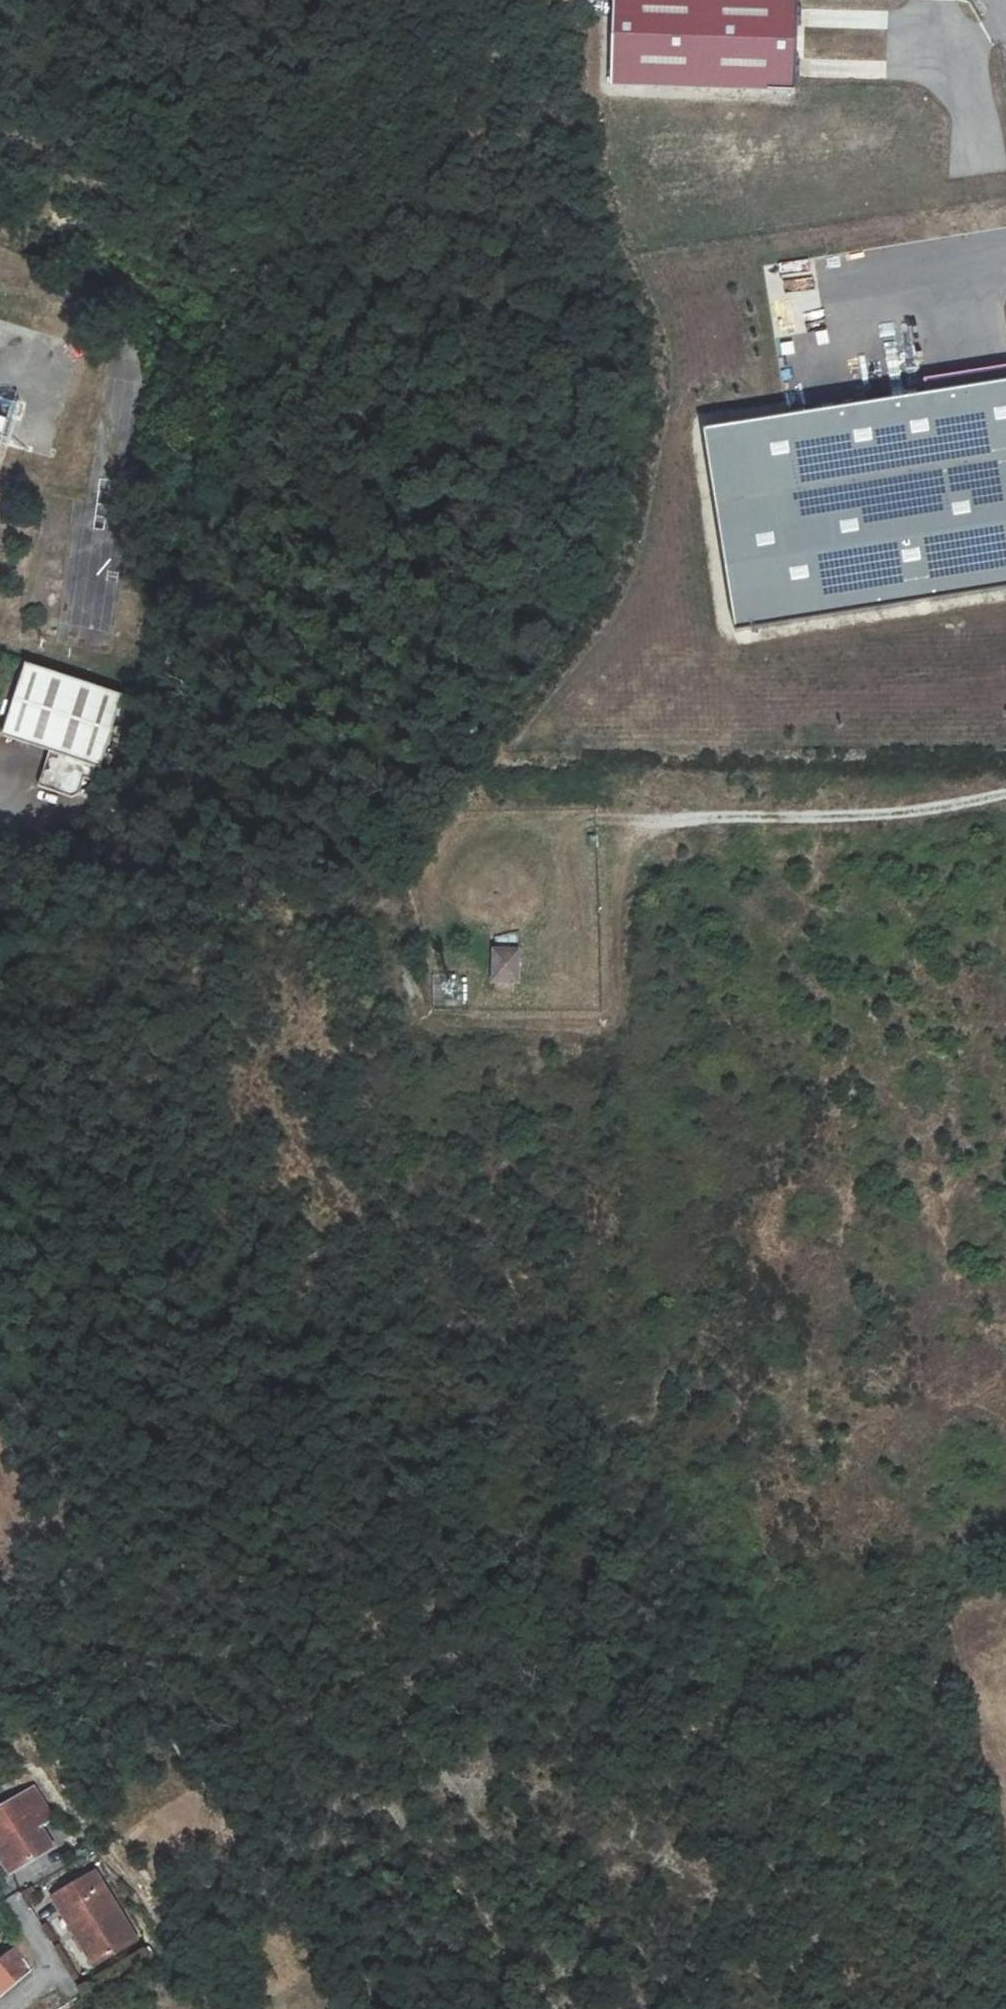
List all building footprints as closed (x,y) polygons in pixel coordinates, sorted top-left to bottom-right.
[(617,88),(802,95),(806,0),(621,0),(617,88)] [(707,431),(739,631),(1005,589),(1005,382),(707,431)] [(15,440),(19,423),(0,418),(0,437),(15,440)] [(122,697),(27,667),(4,739),(49,753),(92,766),(99,769),(122,697)] [(92,766),(49,753),(38,787),(71,797),(77,795),(82,779),(89,781),(92,766)] [(516,951),(489,950),(489,982),(515,982),(516,951)] [(0,1815),(0,1853),(14,1879),(55,1856),(42,1830),(51,1825),(35,1795),(0,1815)] [(99,1882),(56,1906),(66,1922),(75,1918),(96,1955),(87,1960),(96,1976),(139,1952),(99,1882)] [(22,1963),(0,1980),(0,2008),(3,2008),(34,1984),(22,1963)]
